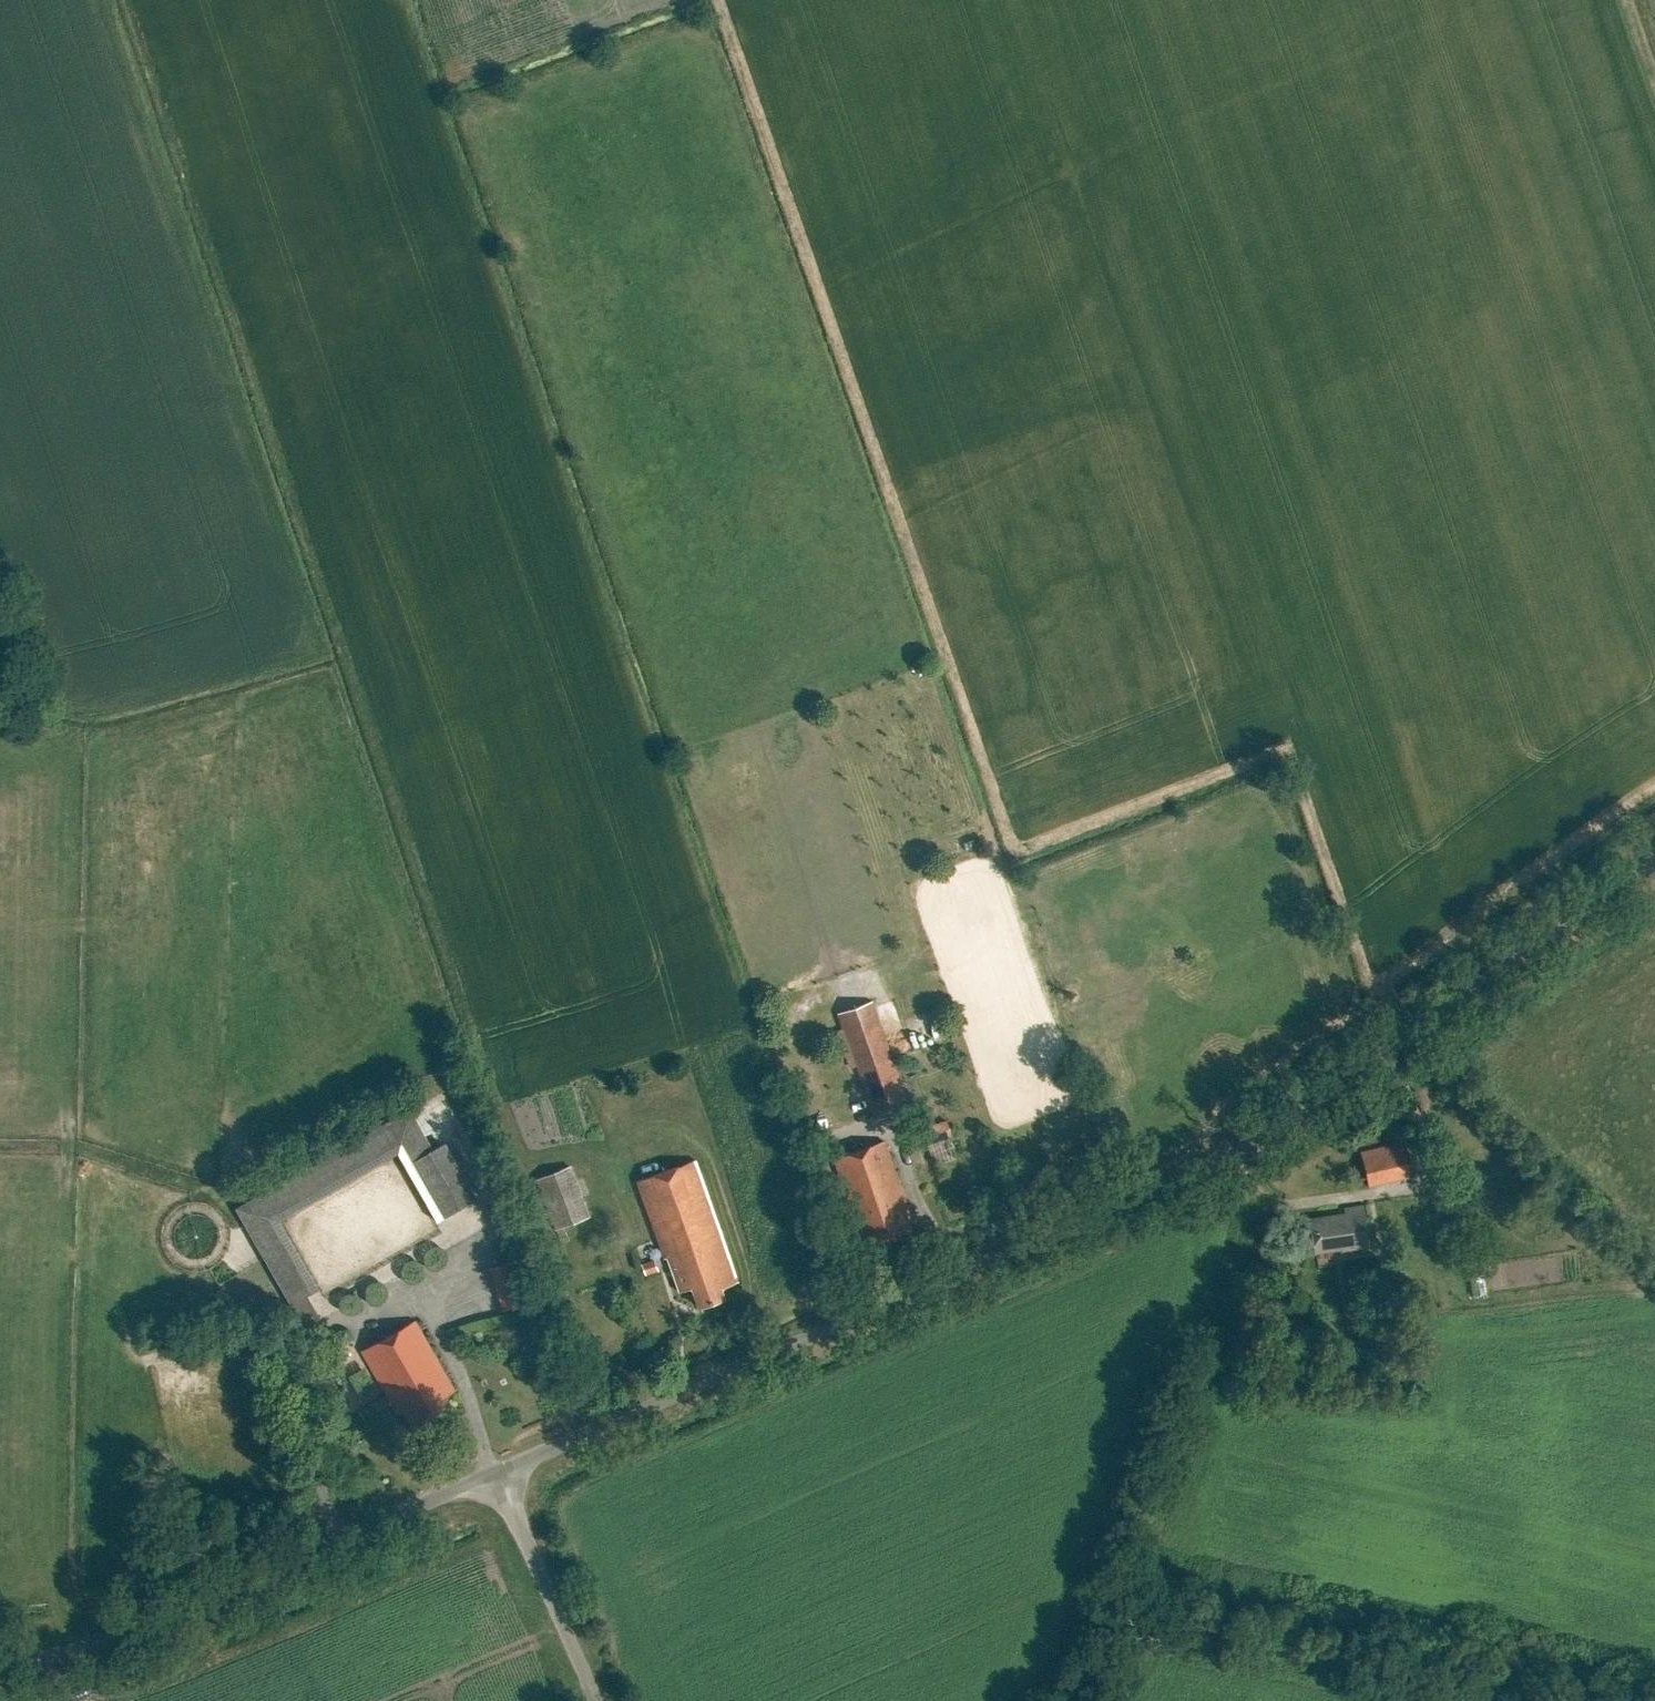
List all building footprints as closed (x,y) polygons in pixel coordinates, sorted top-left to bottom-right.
[(870,1000),(836,1013),(875,1120),(909,1108),(870,1000)] [(408,1109),(234,1208),(290,1306),(280,1311),(292,1333),(319,1318),(306,1295),(317,1289),(278,1220),(396,1152),(436,1221),(477,1198),(444,1142),(431,1149),(408,1109)] [(946,1120),(920,1128),(926,1145),(951,1137),(946,1120)] [(1359,1150),(1366,1183),(1410,1174),(1403,1140),(1359,1150)] [(909,1219),(910,1215),(884,1141),(836,1158),(866,1245),(913,1229),(909,1219)] [(695,1158),(638,1179),(666,1257),(668,1256),(670,1258),(682,1291),(693,1286),(700,1306),(725,1297),(722,1287),(739,1280),(695,1158)] [(534,1178),(553,1229),(590,1215),(570,1164),(534,1178)] [(1345,1205),(1346,1211),(1310,1217),(1315,1250),(1342,1246),(1342,1248),(1371,1243),(1364,1202),(1345,1205)] [(660,1269),(656,1257),(643,1262),(646,1274),(660,1269)] [(415,1322),(362,1352),(397,1415),(403,1411),(412,1427),(446,1408),(440,1398),(453,1390),(415,1322)]
